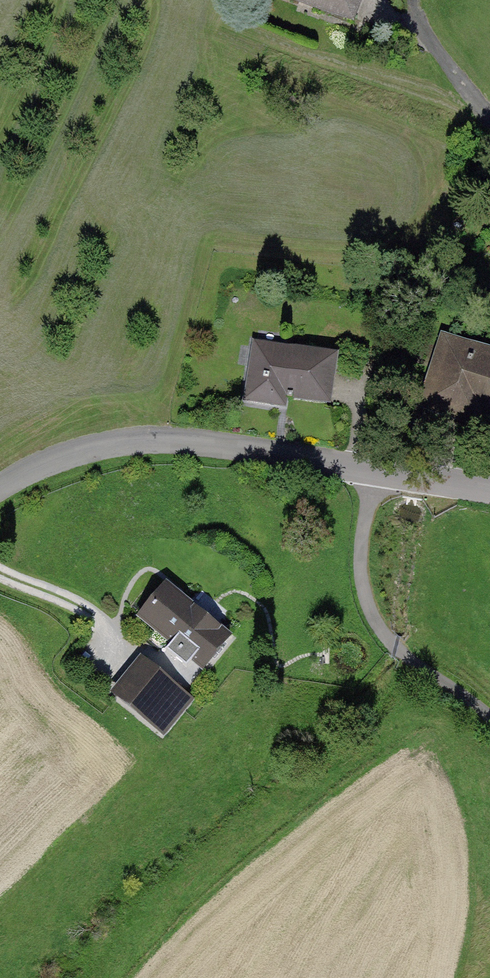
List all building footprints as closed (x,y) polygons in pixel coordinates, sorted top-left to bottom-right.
[(354,25),(363,0),(285,0),(354,25)] [(438,333),(418,393),(489,418),(489,351),(438,333)] [(339,355),(253,344),(246,398),(331,410),(339,355)] [(228,637),(163,586),(136,621),(201,672),(228,637)] [(196,698),(141,658),(111,699),(166,740),(196,698)]
